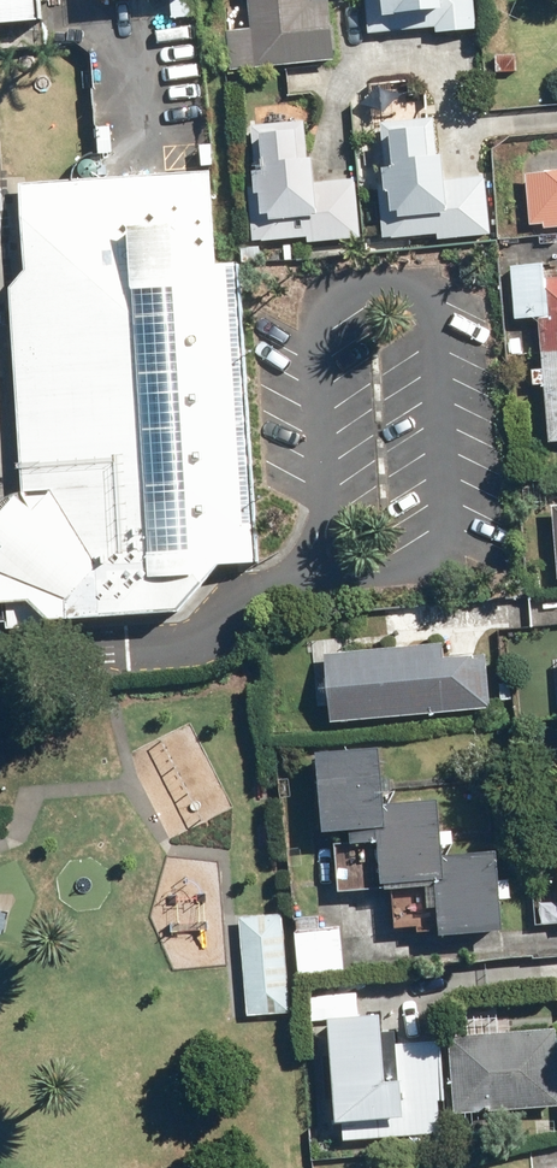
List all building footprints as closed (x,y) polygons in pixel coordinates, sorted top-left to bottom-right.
[(39,18),(37,0),(0,0),(0,22),(39,18)] [(174,20),(206,17),(204,0),(173,0),(174,20)] [(225,30),(229,70),(335,60),(328,0),(315,0),(311,0),(246,0),(250,28),(225,30)] [(368,32),(437,25),(438,33),(477,28),(474,0),(365,0),(368,32)] [(385,182),(377,183),(382,237),(436,233),(436,239),(491,234),(484,174),(447,179),(445,152),(436,153),(432,118),(380,121),(385,182)] [(247,184),(251,241),(306,236),(307,243),(361,238),(354,179),(316,182),(314,156),(306,157),(303,119),(248,124),(253,184),(247,184)] [(179,612),(221,561),(265,559),(240,264),(218,266),(211,169),(19,183),(25,273),(9,288),(22,494),(4,498),(0,501),(0,623),(179,612)] [(527,174),(529,224),(544,223),(544,227),(556,226),(556,169),(546,170),(546,173),(527,174)] [(535,279),(547,441),(556,440),(556,277),(535,279)] [(442,639),(321,652),(329,722),(488,706),(482,652),(444,656),(442,639)] [(437,927),(437,933),(502,928),(496,850),(442,853),(437,795),(384,800),(379,744),(315,750),(322,832),(330,831),(335,890),(389,886),(391,929),(437,927)] [(532,923),(556,922),(556,852),(526,855),(532,923)] [(234,917),(242,1017),(285,1014),(278,913),(234,917)] [(340,970),(337,929),(293,932),(297,974),(340,970)] [(327,1017),(337,1138),(437,1133),(432,1040),(380,1043),(377,1014),(327,1017)] [(550,1028),(445,1037),(451,1111),(556,1101),(550,1028)]
